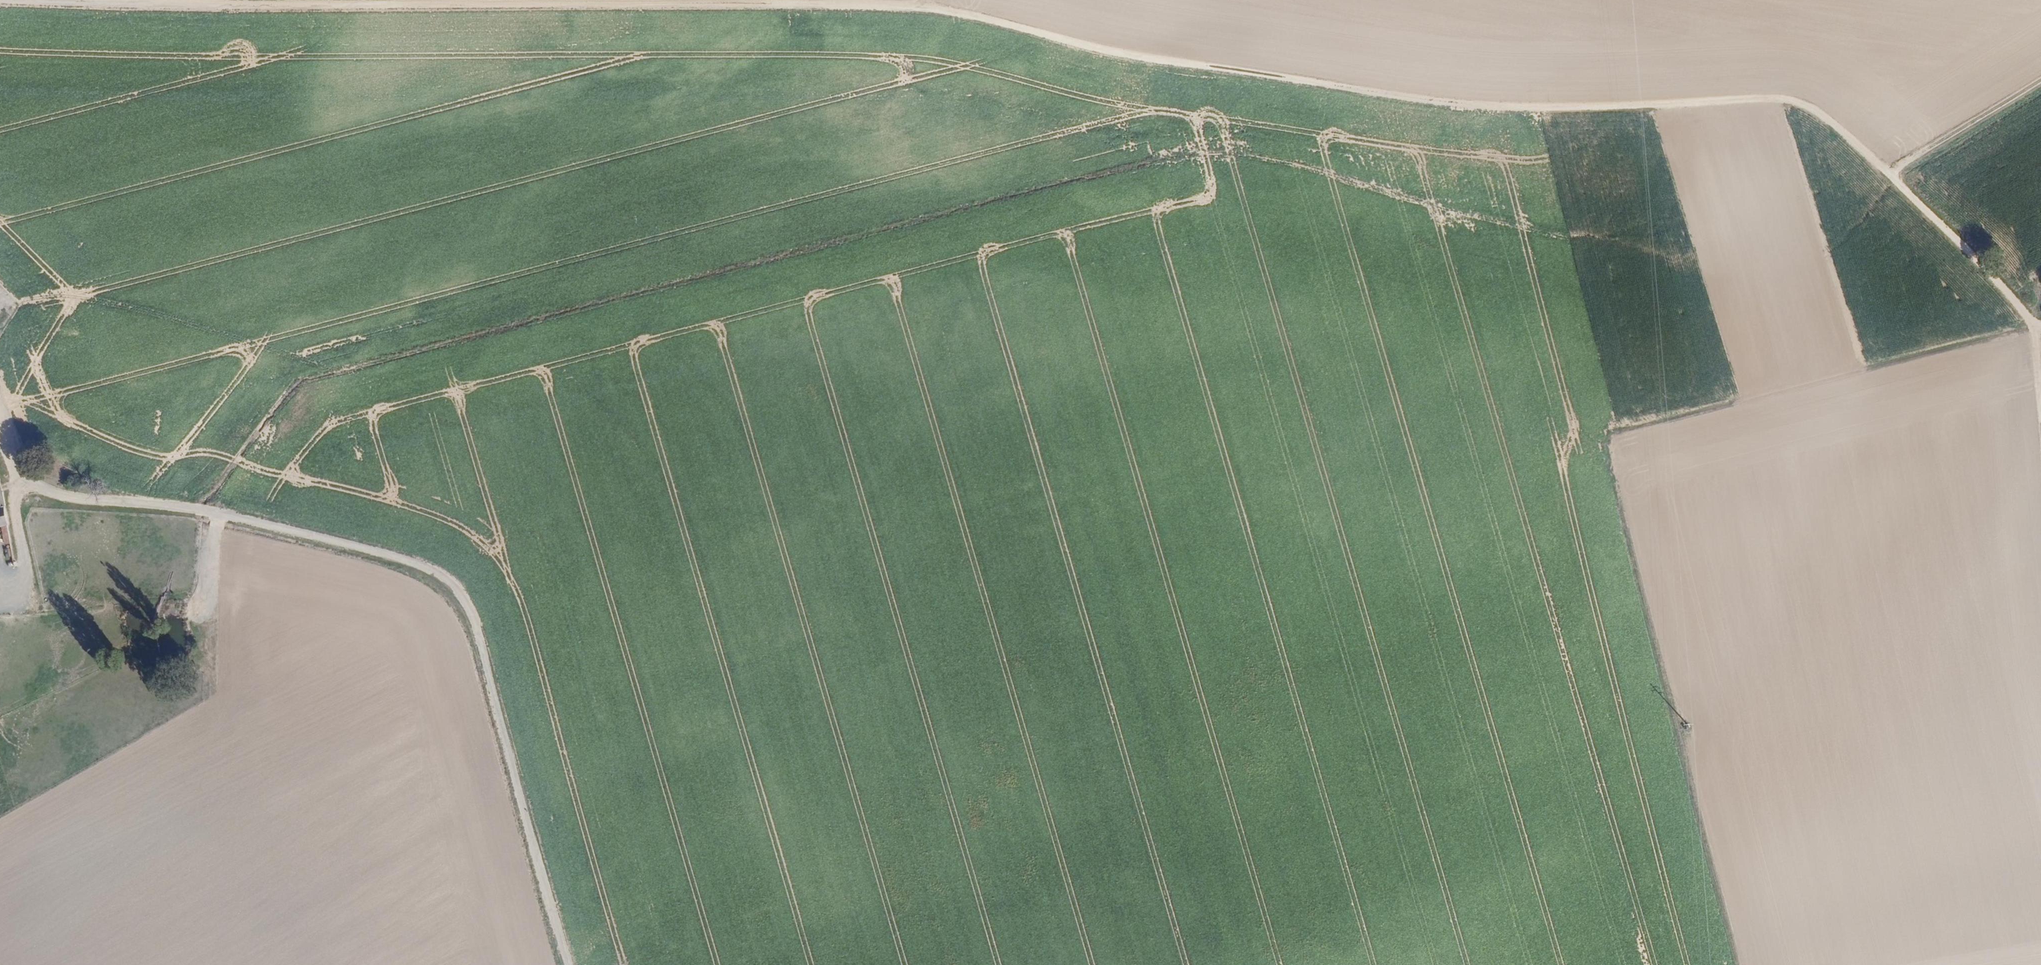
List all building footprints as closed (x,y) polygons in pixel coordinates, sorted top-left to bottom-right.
[(9,524),(4,505),(0,506),(0,526),(9,524)]
